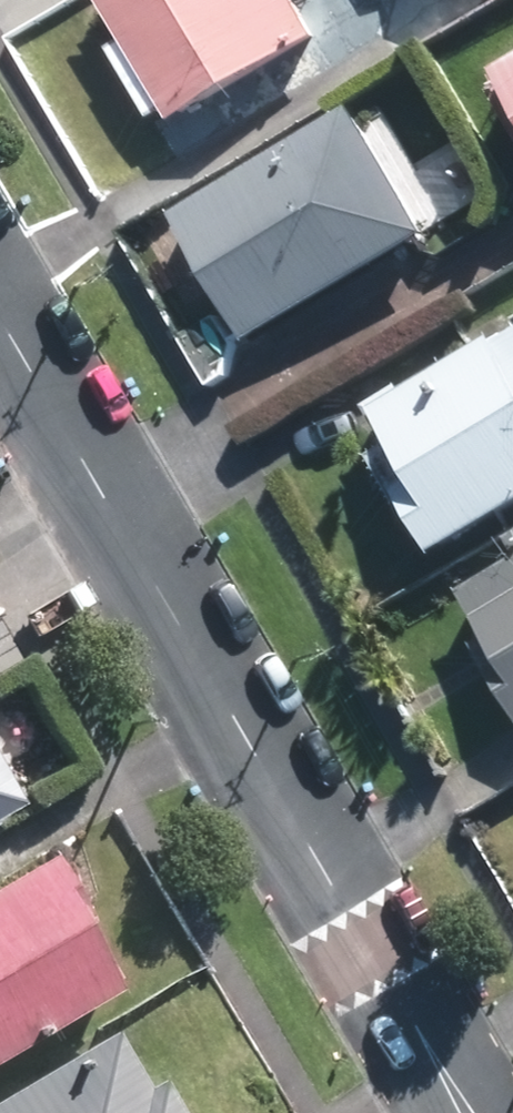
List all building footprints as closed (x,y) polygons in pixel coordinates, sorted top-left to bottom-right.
[(60,19),(140,155),(285,70),(263,32),(243,0),(91,0),(60,19)] [(263,32),(317,0),(243,0),(263,32)] [(413,24),(454,0),(399,0),(413,24)] [(471,84),(512,155),(512,59),(471,84)] [(383,110),(184,219),(256,349),(455,239),(383,110)] [(385,408),(436,482),(388,514),(433,579),(512,524),(512,321),(385,408)] [(437,627),(506,747),(512,743),(512,584),(437,627)] [(0,883),(0,1059),(115,992),(75,924),(82,921),(45,858),(0,883)] [(0,1097),(0,1112),(176,1112),(157,1080),(138,1091),(106,1034),(0,1097)]
